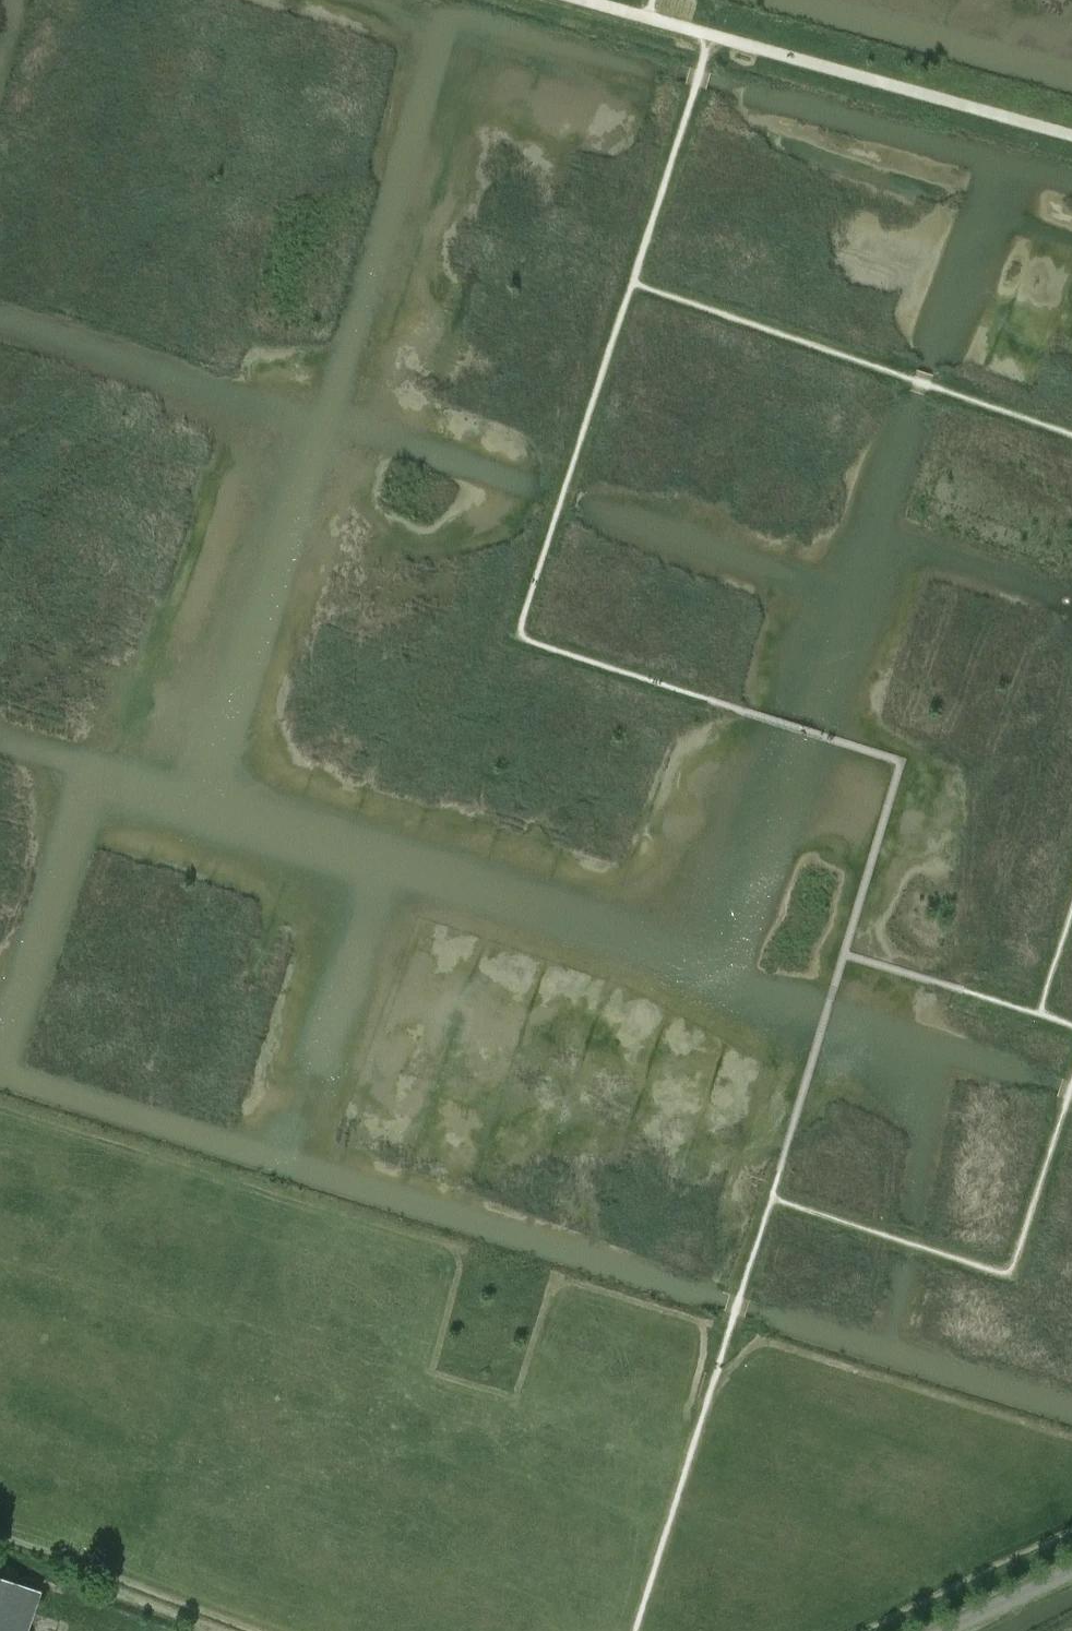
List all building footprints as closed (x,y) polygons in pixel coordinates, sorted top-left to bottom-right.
[(40,1588),(0,1575),(0,1630),(26,1630),(40,1588)]
